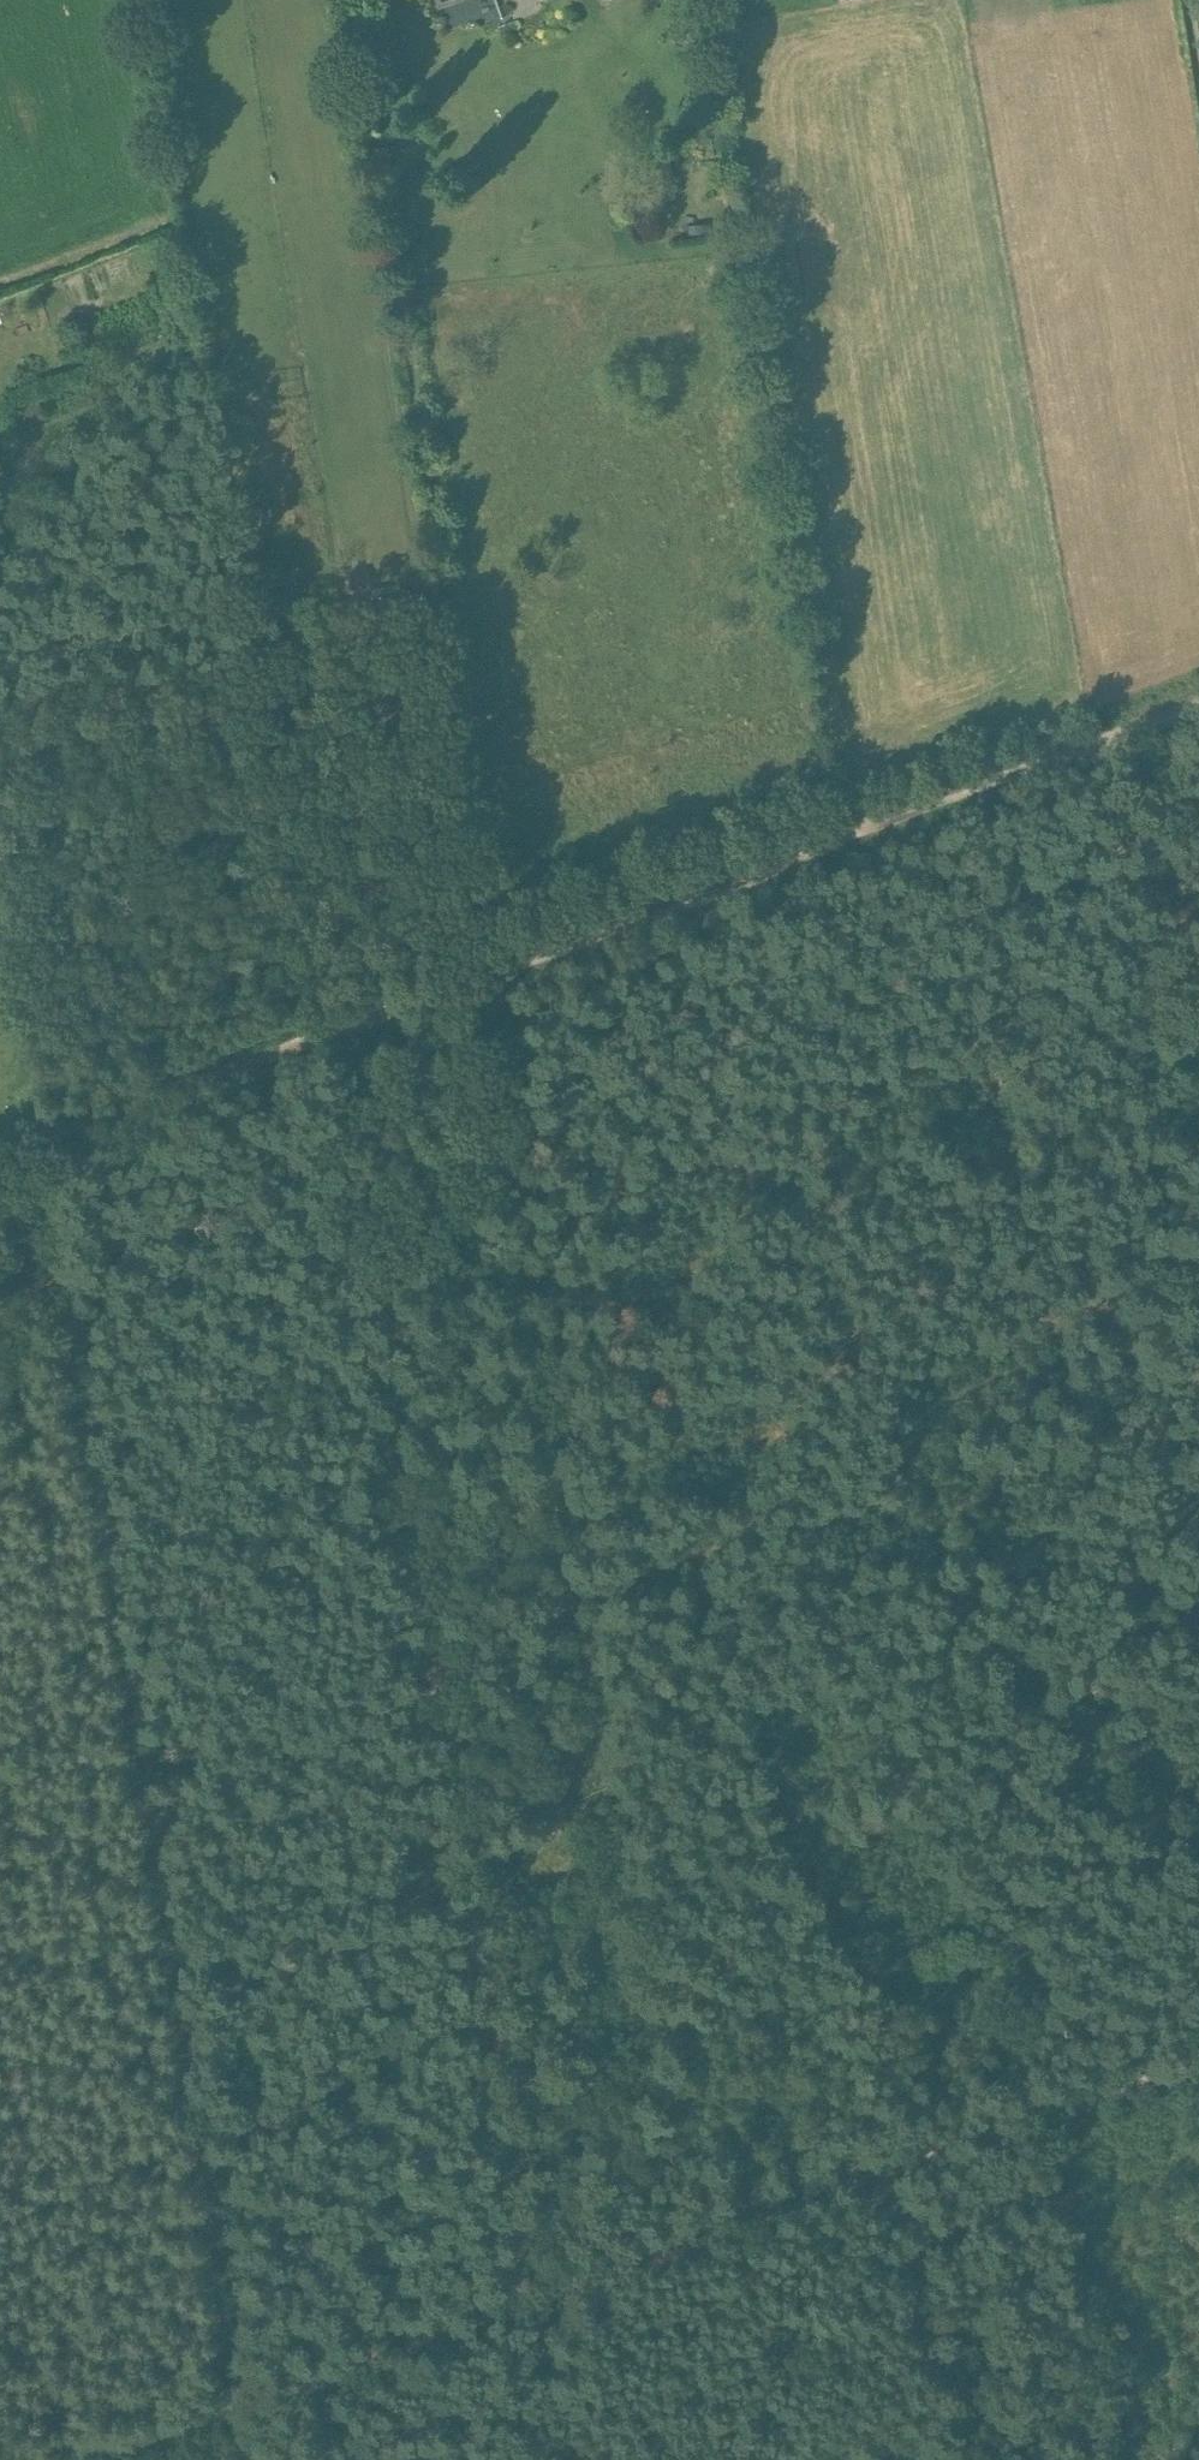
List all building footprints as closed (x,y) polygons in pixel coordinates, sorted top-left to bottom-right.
[(710,224),(687,225),(687,236),(710,235),(710,224)] [(11,407),(19,429),(46,419),(37,397),(11,407)]
